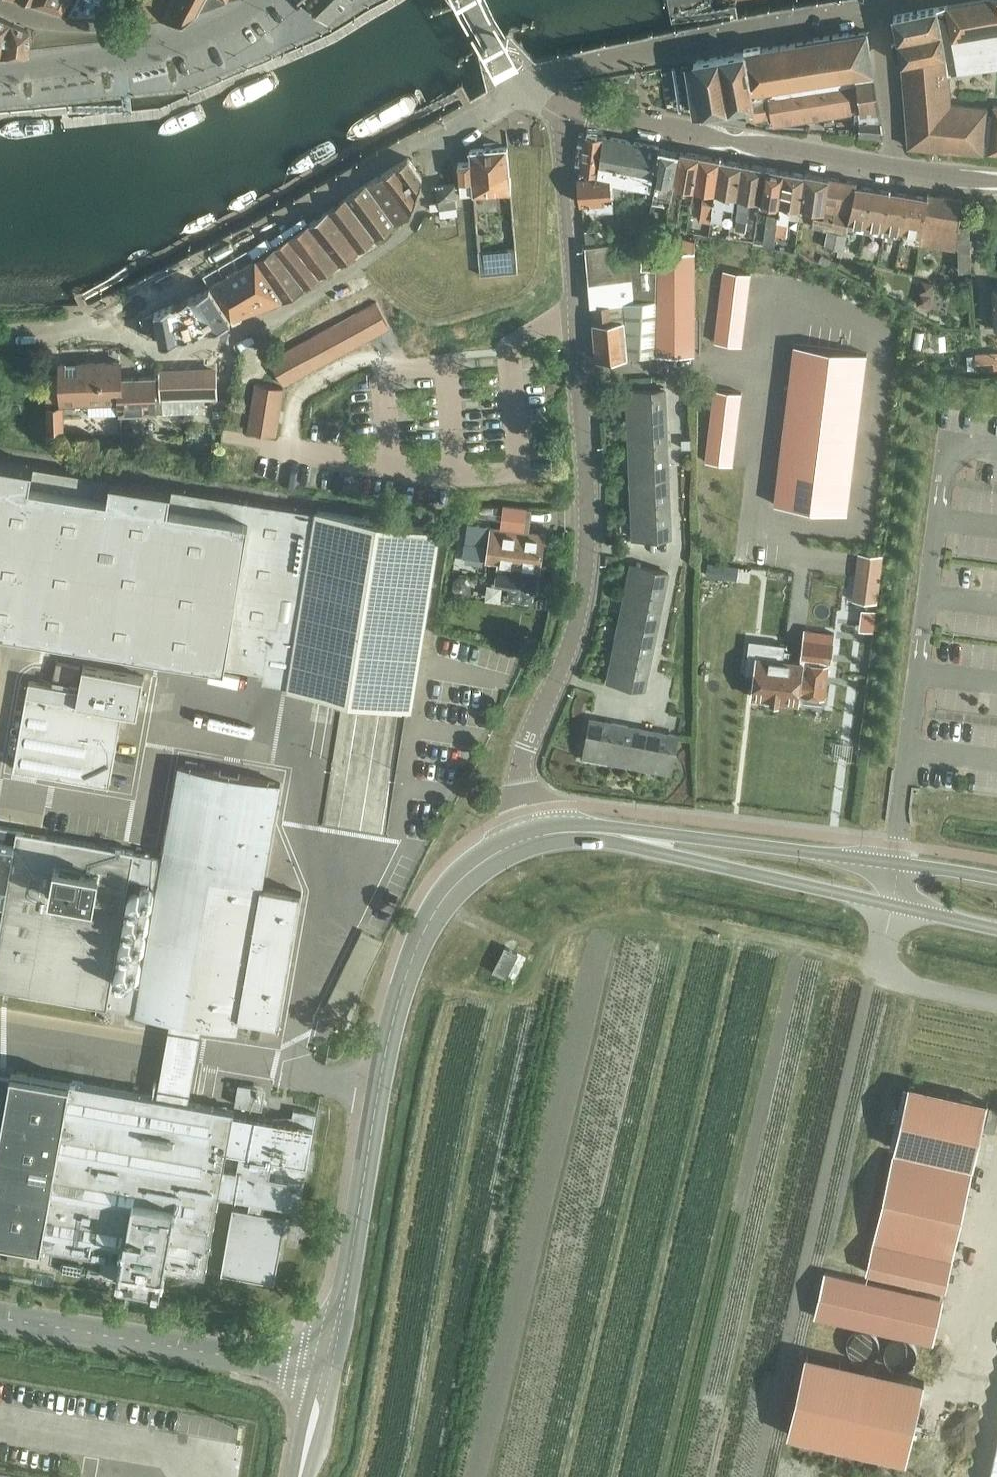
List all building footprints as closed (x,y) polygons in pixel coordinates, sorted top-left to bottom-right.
[(29,4),(59,14),(66,0),(31,0),(29,4)] [(111,19),(112,3),(105,3),(106,0),(73,0),(66,16),(97,17),(97,18),(111,19)] [(168,0),(139,0),(131,20),(159,17),(168,0)] [(200,0),(168,0),(159,17),(193,11),(200,0)] [(193,11),(224,1),(224,0),(200,0),(193,11)] [(325,21),(346,0),(305,0),(325,21)] [(891,42),(894,58),(900,61),(907,146),(984,153),(984,150),(996,151),(996,105),(994,104),(993,110),(987,110),(987,107),(951,102),(948,66),(996,59),(996,0),(971,0),(959,3),(929,9),(893,16),(896,37),(891,42)] [(207,25),(227,15),(223,6),(202,17),(207,25)] [(6,55),(26,54),(27,29),(0,17),(0,55),(6,55)] [(859,134),(883,135),(866,30),(742,50),(685,61),(693,113),(701,112),(753,104),(755,119),(768,117),(769,126),(860,111),(860,118),(859,134)] [(598,173),(603,135),(585,133),(581,170),(598,173)] [(622,181),(628,140),(603,135),(598,173),(610,176),(610,179),(619,181),(622,181)] [(647,186),(654,145),(628,140),(622,181),(631,183),(634,187),(643,189),(646,186),(647,186)] [(506,147),(498,148),(497,142),(483,143),(483,149),(469,150),(470,161),(457,162),(460,196),(510,192),(506,147)] [(670,203),(679,150),(654,145),(647,186),(650,186),(654,164),(657,165),(651,199),(670,203)] [(693,188),(699,154),(679,150),(670,203),(666,226),(675,227),(676,218),(677,219),(683,186),(693,188)] [(710,222),(719,158),(699,154),(693,188),(704,189),(699,220),(710,222)] [(366,183),(394,225),(408,215),(421,177),(407,157),(366,183)] [(719,158),(710,222),(711,218),(721,220),(726,193),(735,194),(740,162),(719,158)] [(759,198),(764,166),(744,163),(734,225),(745,227),(750,197),(759,198)] [(775,234),(785,169),(764,166),(759,198),(769,200),(764,232),(775,234)] [(800,205),(804,173),(785,169),(775,234),(785,236),(788,216),(798,218),(800,205)] [(610,176),(598,173),(581,170),(576,170),(579,203),(586,202),(587,210),(597,209),(597,212),(613,211),(612,196),(620,195),(619,181),(610,179),(610,176)] [(820,228),(829,176),(804,172),(804,173),(800,205),(814,207),(812,220),(811,226),(820,228)] [(848,221),(855,185),(856,181),(829,176),(820,228),(827,229),(824,244),(838,247),(837,251),(842,252),(848,221)] [(375,239),(394,225),(366,183),(346,198),(375,239)] [(437,186),(439,210),(456,208),(454,184),(437,186)] [(867,224),(873,188),(855,185),(848,221),(867,224)] [(885,227),(891,190),(873,188),(867,224),(885,227)] [(903,230),(909,194),(891,190),(885,227),(903,230)] [(927,197),(922,233),(920,242),(956,248),(958,247),(959,270),(972,269),(972,264),(980,263),(978,233),(970,233),(970,225),(958,226),(963,198),(928,193),(927,197)] [(922,233),(927,197),(909,194),(903,230),(922,233)] [(357,253),(375,239),(346,198),(327,211),(357,253)] [(339,265),(357,253),(327,211),(309,223),(315,232),(316,232),(339,265)] [(304,289),(339,265),(316,232),(315,232),(309,223),(274,246),(304,289)] [(662,250),(670,250),(669,240),(642,240),(641,256),(641,261),(660,264),(662,250)] [(641,270),(641,261),(641,256),(629,257),(629,256),(617,257),(616,242),(587,245),(592,304),(658,297),(660,273),(641,270)] [(281,303),(304,289),(274,246),(254,259),(281,303)] [(477,252),(479,274),(516,271),(514,248),(477,252)] [(658,297),(653,353),(656,353),(694,352),(694,250),(670,250),(662,250),(660,264),(641,261),(641,270),(660,273),(658,297)] [(230,320),(281,303),(254,259),(209,286),(230,320)] [(723,269),(721,281),(749,285),(750,272),(723,269)] [(721,281),(720,293),(747,297),(749,285),(721,281)] [(160,342),(230,320),(209,286),(154,310),(160,342)] [(720,293),(718,305),(746,309),(747,297),(720,293)] [(627,355),(653,353),(658,297),(592,304),(597,358),(627,356),(627,355)] [(366,306),(380,330),(390,324),(377,300),(366,306)] [(718,305),(717,317),(744,321),(746,309),(718,305)] [(369,336),(380,330),(366,306),(355,312),(369,336)] [(358,342),(369,336),(355,312),(344,318),(358,342)] [(717,317),(715,329),(743,332),(744,321),(717,317)] [(347,348),(358,342),(344,318),(334,324),(347,348)] [(337,354),(347,348),(334,324),(323,330),(337,354)] [(715,329),(714,342),(741,345),(743,332),(715,329)] [(326,360),(337,354),(323,330),(312,336),(326,360)] [(315,366),(326,360),(312,336),(301,342),(315,366)] [(304,372),(315,366),(301,342),(291,347),(304,372)] [(793,343),(791,360),(828,364),(830,348),(793,343)] [(294,378),(304,372),(291,347),(280,353),(294,378)] [(830,348),(828,364),(864,369),(866,352),(830,348)] [(283,384),(294,378),(280,353),(269,359),(283,384)] [(120,377),(120,360),(90,361),(91,400),(120,399),(120,377)] [(791,360),(789,376),(826,380),(828,364),(791,360)] [(61,401),(91,400),(90,361),(60,362),(61,401)] [(828,364),(826,380),(862,385),(864,369),(828,364)] [(158,403),(162,403),(162,399),(217,397),(216,370),(159,372),(159,376),(157,376),(158,403)] [(155,423),(154,411),(155,411),(154,376),(120,377),(120,399),(120,412),(133,412),(134,424),(155,423)] [(789,376),(787,392),(824,396),(826,380),(789,376)] [(826,380),(824,396),(860,401),(862,385),(826,380)] [(253,394),(281,399),(283,387),(255,382),(253,394)] [(714,388),(712,401),(739,404),(741,391),(714,388)] [(628,421),(665,419),(664,389),(627,391),(628,421)] [(787,392),(785,408),(822,412),(824,396),(787,392)] [(279,411),(281,399),(253,394),(252,406),(279,411)] [(824,396),(822,412),(858,417),(860,401),(824,396)] [(712,401),(711,412),(738,416),(739,404),(712,401)] [(47,405),(48,428),(64,427),(63,403),(47,405)] [(278,422),(279,411),(252,406),(250,418),(278,422)] [(785,408),(783,424),(820,428),(822,412),(785,408)] [(711,412),(709,424),(736,428),(738,416),(711,412)] [(822,412),(820,428),(856,432),(858,417),(822,412)] [(276,434),(278,422),(250,418),(248,430),(276,434)] [(629,450),(667,448),(665,419),(628,421),(629,450)] [(709,424),(708,436),(735,440),(736,428),(709,424)] [(783,424),(782,439),(818,444),(820,428),(783,424)] [(820,428),(818,444),(855,448),(856,432),(820,428)] [(708,436),(706,448),(734,452),(735,440),(708,436)] [(782,439),(780,455),(816,460),(818,444),(782,439)] [(818,444),(816,460),(853,464),(855,448),(818,444)] [(630,479),(668,477),(667,448),(629,450),(630,479)] [(706,448),(705,461),(732,464),(734,452),(706,448)] [(780,455),(778,471),(814,475),(816,460),(780,455)] [(439,528),(0,458),(0,628),(288,675),(287,685),(411,705),(439,528)] [(816,460),(814,475),(851,480),(853,464),(816,460)] [(702,482),(719,483),(719,466),(703,465),(702,482)] [(778,471),(776,487),(812,491),(814,475),(778,471)] [(814,475),(812,491),(849,496),(851,480),(814,475)] [(632,508),(669,506),(668,477),(630,479),(632,508)] [(776,487),(774,504),(810,508),(812,491),(776,487)] [(812,491),(810,508),(847,512),(849,496),(812,491)] [(669,506),(632,508),(633,538),(670,536),(669,506)] [(471,521),(462,556),(484,558),(489,525),(471,521)] [(490,524),(485,560),(497,561),(496,582),(537,588),(544,531),(490,524)] [(855,573),(877,576),(879,554),(857,552),(855,573)] [(625,594),(662,601),(668,572),(631,565),(625,594)] [(874,602),(877,576),(855,573),(852,600),(874,602)] [(656,630),(662,601),(625,594),(620,622),(656,630)] [(650,658),(656,630),(620,622),(614,650),(650,658)] [(792,659),(787,700),(797,701),(798,690),(803,691),(802,693),(823,695),(827,665),(824,664),(824,659),(827,660),(831,632),(805,629),(801,660),(792,659)] [(644,687),(650,658),(614,650),(608,680),(644,687)] [(787,700),(792,659),(793,653),(775,651),(774,657),(756,655),(751,696),(787,700)] [(52,677),(76,682),(79,666),(56,661),(52,677)] [(121,710),(138,713),(144,675),(82,664),(78,690),(28,681),(13,766),(109,783),(121,710)] [(613,760),(619,724),(590,719),(584,755),(613,760)] [(641,765),(648,729),(619,724),(613,760),(641,765)] [(648,729),(641,765),(670,771),(677,734),(648,729)] [(238,1015),(278,1022),(301,893),(261,886),(279,782),(178,764),(163,856),(133,851),(133,849),(0,826),(0,880),(7,882),(0,923),(0,986),(136,1011),(135,1012),(236,1029),(238,1015)] [(109,979),(140,985),(158,881),(127,876),(109,979)] [(318,1018),(339,1029),(377,951),(356,941),(318,1018)] [(493,969),(505,975),(517,952),(504,946),(493,969)] [(0,1136),(0,1236),(42,1243),(102,1254),(98,1274),(161,1285),(164,1265),(204,1272),(219,1192),(299,1206),(311,1139),(313,1126),(316,1111),(293,1106),(290,1122),(233,1112),(233,1109),(71,1080),(12,1070),(0,1136)] [(234,1107),(261,1111),(265,1091),(238,1086),(234,1107)] [(893,1150),(973,1169),(981,1137),(901,1118),(893,1150)] [(866,1272),(947,1289),(972,1172),(892,1154),(866,1272)] [(814,1317),(935,1344),(945,1299),(824,1272),(814,1317)] [(790,1435),(909,1461),(926,1382),(807,1356),(790,1435)]
